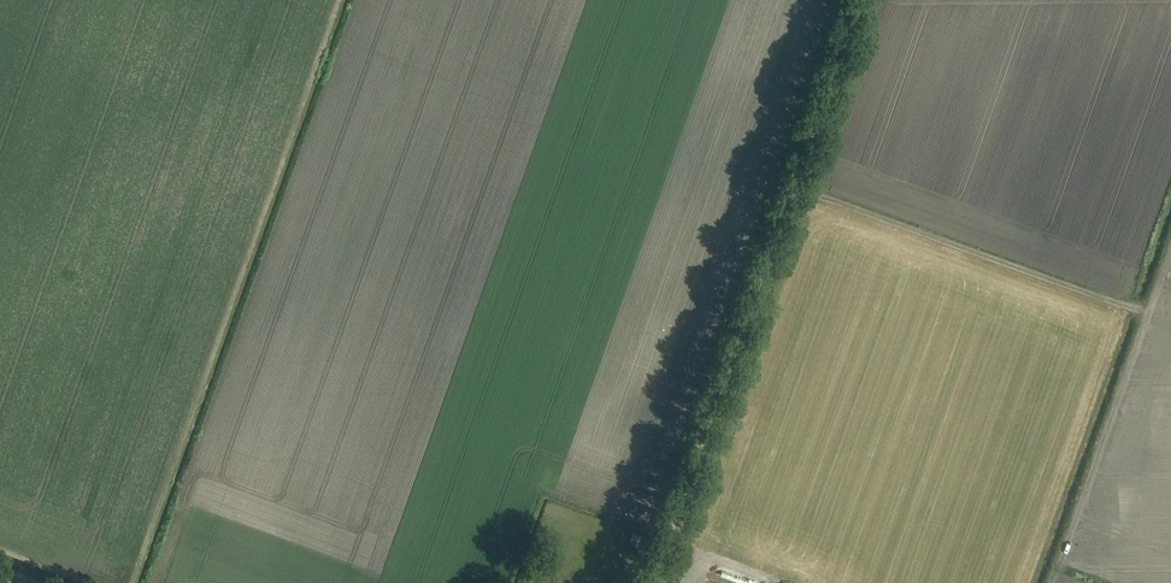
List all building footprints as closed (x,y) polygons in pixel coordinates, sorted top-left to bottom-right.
[(633,533),(629,543),(640,547),(644,537),(633,533)]
